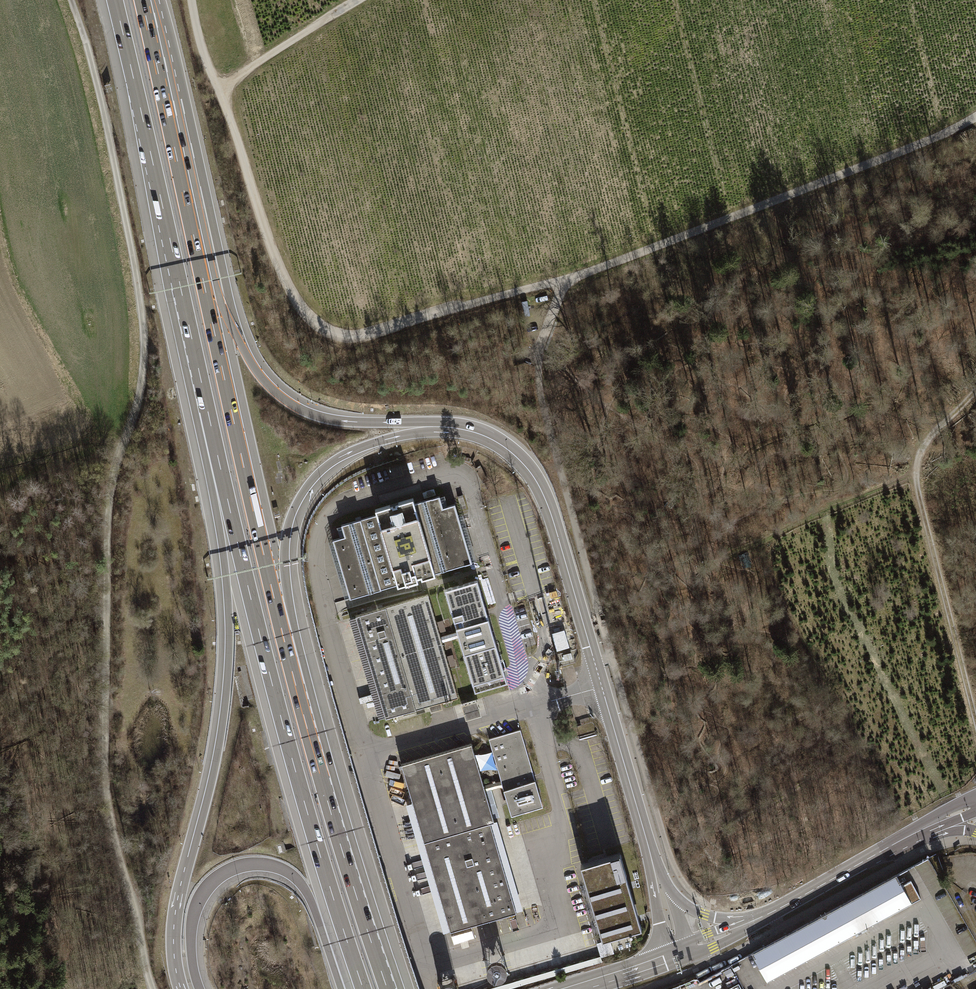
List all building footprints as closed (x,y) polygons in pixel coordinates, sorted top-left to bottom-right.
[(333,540),(350,598),(471,563),(458,516),(455,504),(442,508),(439,496),(415,503),(413,497),(398,502),(400,506),(391,509),(390,504),(375,508),(377,514),(342,525),(345,536),(333,540)] [(477,581),(445,590),(457,632),(441,637),(428,594),(355,615),(385,719),(459,698),(442,642),(459,637),(475,692),(507,683),(477,581)] [(472,743),(401,764),(450,932),(517,912),(491,822),(495,821),(486,791),(503,786),(511,815),(543,806),(520,730),(489,739),(501,781),(484,786),(472,743)] [(602,743),(588,747),(591,757),(604,753),(602,743)] [(642,927),(620,852),(581,864),(602,938),(642,927)] [(768,982),(912,903),(905,890),(903,886),(896,875),(752,953),(768,982)] [(911,881),(903,886),(912,903),(921,899),(911,881)] [(612,939),(599,941),(601,955),(614,953),(612,939)] [(501,953),(497,952),(492,953),(488,955),(485,957),(483,961),(481,965),(481,969),(482,973),(484,977),(488,980),(491,982),(496,983),(500,982),(504,981),(507,978),(510,974),(511,970),(511,966),(510,962),(508,958),(505,955),(501,953)] [(602,961),(600,956),(487,988),(506,988),(602,961)] [(442,978),(439,981),(438,984),(437,987),(437,988),(460,988),(460,985),(459,982),(456,979),(453,977),(449,976),(446,977),(442,978)]
